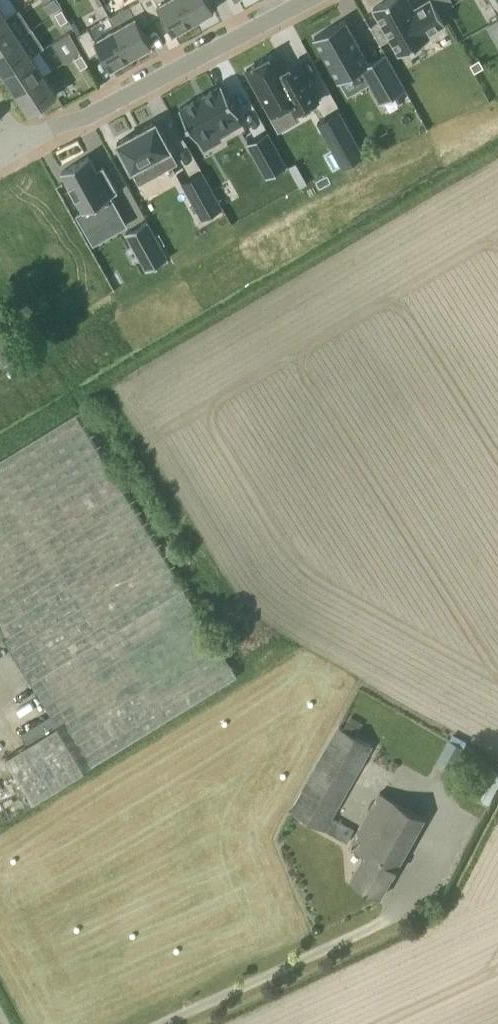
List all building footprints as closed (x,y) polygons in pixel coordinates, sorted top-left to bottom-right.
[(174,35),(194,24),(181,0),(170,0),(158,7),(174,35)] [(194,24),(215,12),(208,0),(181,0),(194,24)] [(375,26),(384,41),(392,37),(401,55),(431,39),(429,36),(447,26),(433,0),(429,0),(417,8),(412,0),(389,0),(375,7),(383,21),(375,26)] [(62,9),(55,13),(61,23),(68,19),(62,9)] [(19,36),(7,17),(0,22),(0,49),(19,36)] [(114,31),(130,60),(151,48),(135,19),(114,31)] [(367,64),(344,22),(317,36),(339,78),(363,66),(381,100),(403,89),(384,54),(367,64)] [(130,60),(114,31),(94,43),(110,71),(130,60)] [(64,61),(81,51),(70,32),(52,43),(64,61)] [(19,36),(0,49),(0,67),(4,73),(32,56),(19,36)] [(286,69),(277,52),(246,68),(271,113),(290,103),(295,113),(319,100),(298,62),(286,69)] [(82,53),(75,58),(81,68),(88,64),(82,53)] [(4,73),(17,93),(44,75),(32,56),(4,73)] [(470,64),(475,72),(484,67),(479,59),(470,64)] [(57,94),(44,75),(17,93),(29,112),(57,94)] [(221,86),(178,109),(194,139),(210,130),(215,138),(240,125),(236,117),(237,116),(221,86)] [(343,167),(364,155),(339,110),(318,122),(343,167)] [(156,121),(118,142),(133,170),(157,156),(165,170),(179,162),(156,121)] [(264,135),(244,145),(263,181),(283,170),(264,135)] [(88,156),(61,171),(82,208),(83,210),(76,213),(85,230),(120,211),(111,195),(118,192),(103,166),(96,170),(88,156)] [(202,172),(183,183),(202,218),(222,207),(202,172)] [(145,217),(124,229),(145,266),(165,254),(145,217)] [(3,364),(2,365),(4,367),(6,366),(6,365),(15,360),(15,361),(17,359),(16,357),(15,357),(0,330),(0,359),(3,364)] [(50,790),(237,676),(76,413),(0,460),(0,641),(4,638),(57,725),(6,756),(33,801),(50,790)] [(347,842),(354,830),(332,817),(373,745),(339,726),(291,811),(347,842)] [(459,772),(471,752),(449,739),(437,760),(459,772)] [(472,796),(488,804),(497,785),(497,771),(488,765),(472,796)] [(380,897),(425,817),(381,792),(350,846),(365,855),(350,880),(380,897)]
